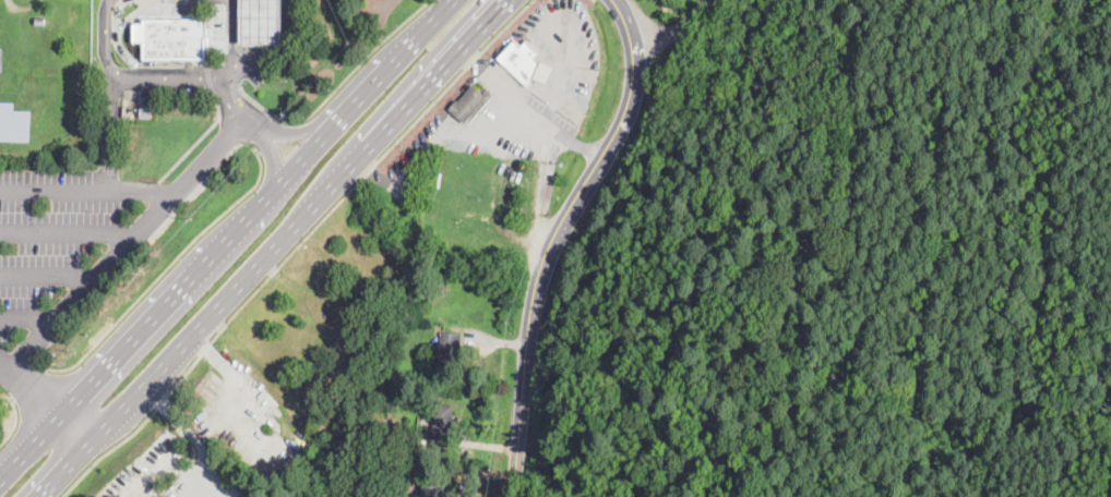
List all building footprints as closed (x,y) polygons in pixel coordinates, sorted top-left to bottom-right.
[(242,45),(242,0),(284,0),(284,45),(242,45)] [(212,17),(212,46),(212,63),(141,63),(142,43),(135,43),(135,24),(141,24),(141,16),(212,17)] [(522,47),(526,43),(538,53),(533,59),(538,63),(528,87),(498,59),(515,40),(522,47)] [(554,71),(549,83),(535,76),(540,65),(554,71)] [(474,86),(483,94),(487,88),(492,94),(466,124),(450,110),(457,100),(459,102),(474,85),(474,86)] [(31,142),(0,142),(0,102),(15,102),(15,111),(32,111),(31,142)] [(154,119),(141,119),(141,106),(154,105),(154,119)] [(369,311),(359,319),(351,311),(361,302),(369,311)] [(466,341),(465,347),(462,346),(459,372),(439,369),(441,347),(433,346),(434,331),(467,335),(466,341)] [(450,446),(450,449),(431,447),(435,404),(455,407),(450,446)] [(354,414),(350,420),(345,417),(346,413),(347,411),(354,414)] [(372,441),(371,451),(349,450),(349,445),(358,445),(358,441),(372,441)] [(445,484),(444,496),(421,496),(423,477),(446,480),(445,484)]
